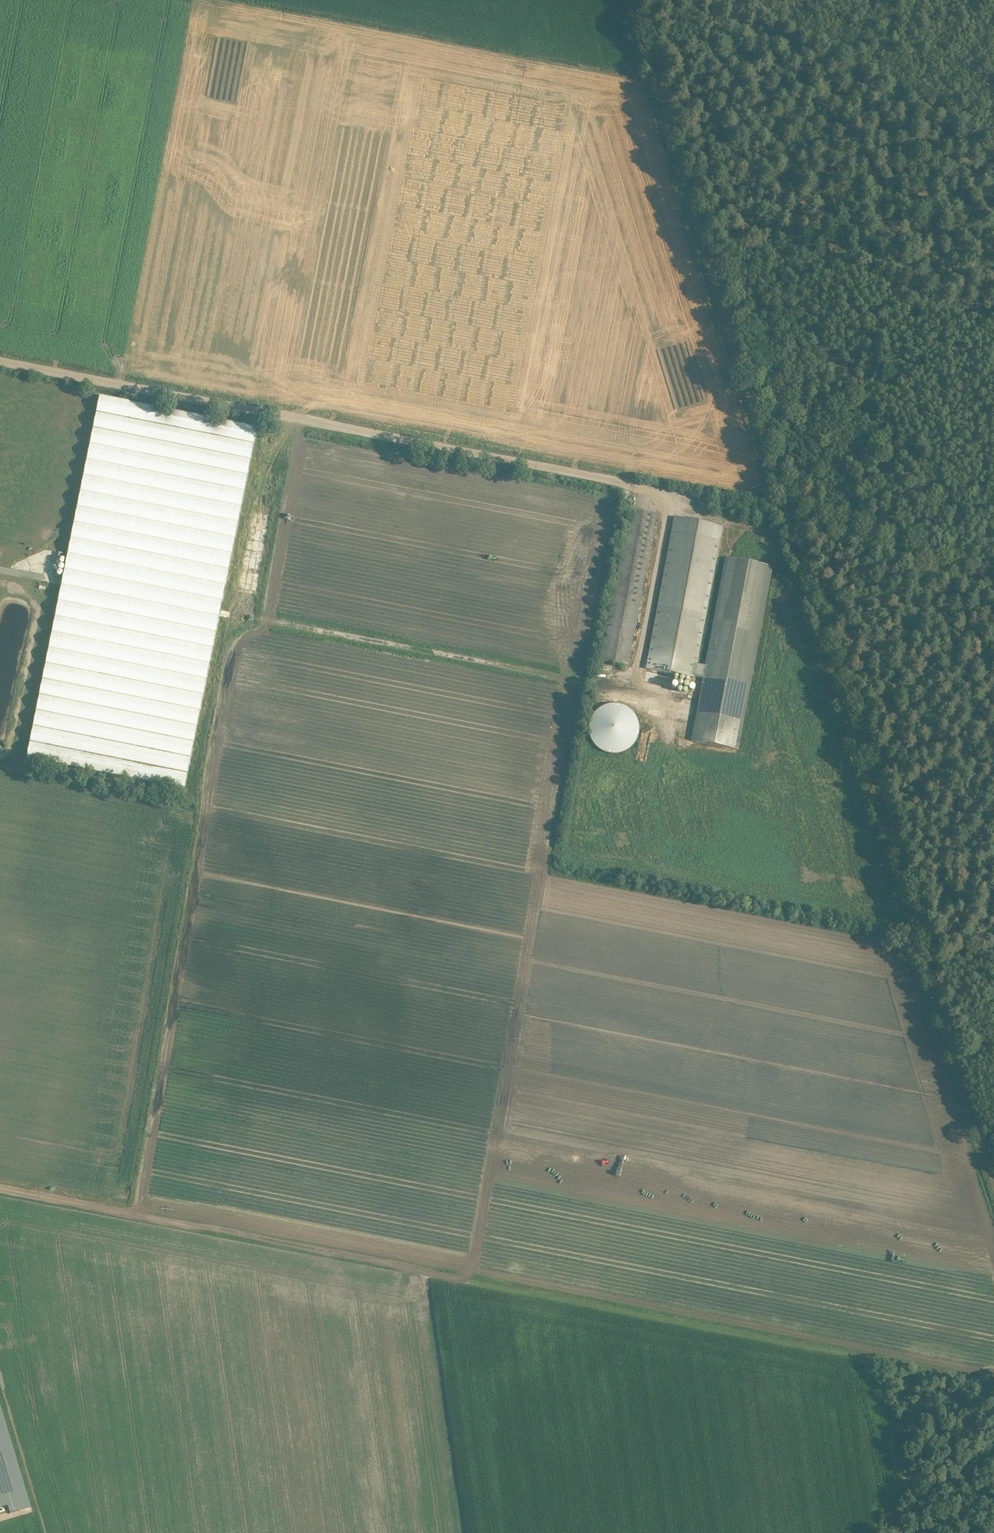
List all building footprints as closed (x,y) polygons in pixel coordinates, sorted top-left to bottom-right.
[(259,429),(100,397),(69,555),(59,553),(55,576),(64,578),(27,761),(185,794),(259,429)] [(630,509),(602,660),(628,665),(656,514),(630,509)] [(703,678),(699,700),(746,709),(773,566),(725,557),(705,666),(698,664),(723,526),(674,517),(646,669),(695,678),(695,676),(703,678)] [(739,749),(746,709),(699,700),(691,740),(739,749)] [(588,747),(631,754),(637,710),(594,704),(588,747)] [(9,1514),(10,1516),(31,1509),(2,1407),(0,1407),(0,1516),(9,1514)]
